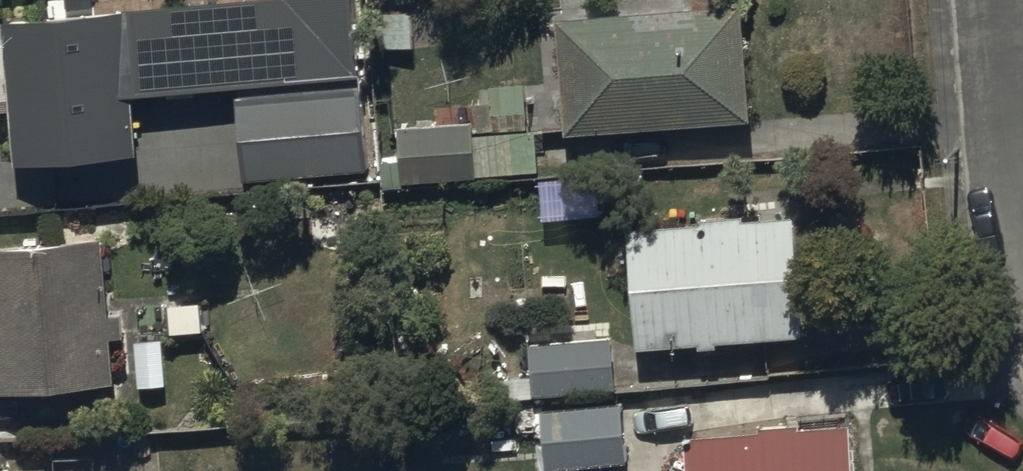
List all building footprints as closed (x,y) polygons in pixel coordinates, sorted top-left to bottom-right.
[(2,13),(13,166),(136,158),(131,87),(359,72),(354,0),(196,0),(2,13)] [(558,17),(567,133),(753,120),(744,3),(558,17)] [(363,89),(237,100),(243,181),(370,171),(363,89)] [(400,131),(403,183),(542,174),(539,129),(526,130),(524,104),(476,107),(478,126),(400,131)] [(702,225),(629,229),(629,241),(604,242),(606,278),(631,276),(635,345),(701,342),(701,347),(721,346),(720,339),(802,335),(795,217),(743,220),(743,214),(702,216),(702,225)] [(0,253),(0,391),(110,381),(106,340),(124,338),(122,313),(107,314),(100,243),(0,253)] [(612,338),(532,344),(537,397),(616,391),(612,338)] [(624,403),(541,410),(546,467),(629,461),(624,403)] [(687,433),(690,470),(854,470),(850,420),(687,433)]
